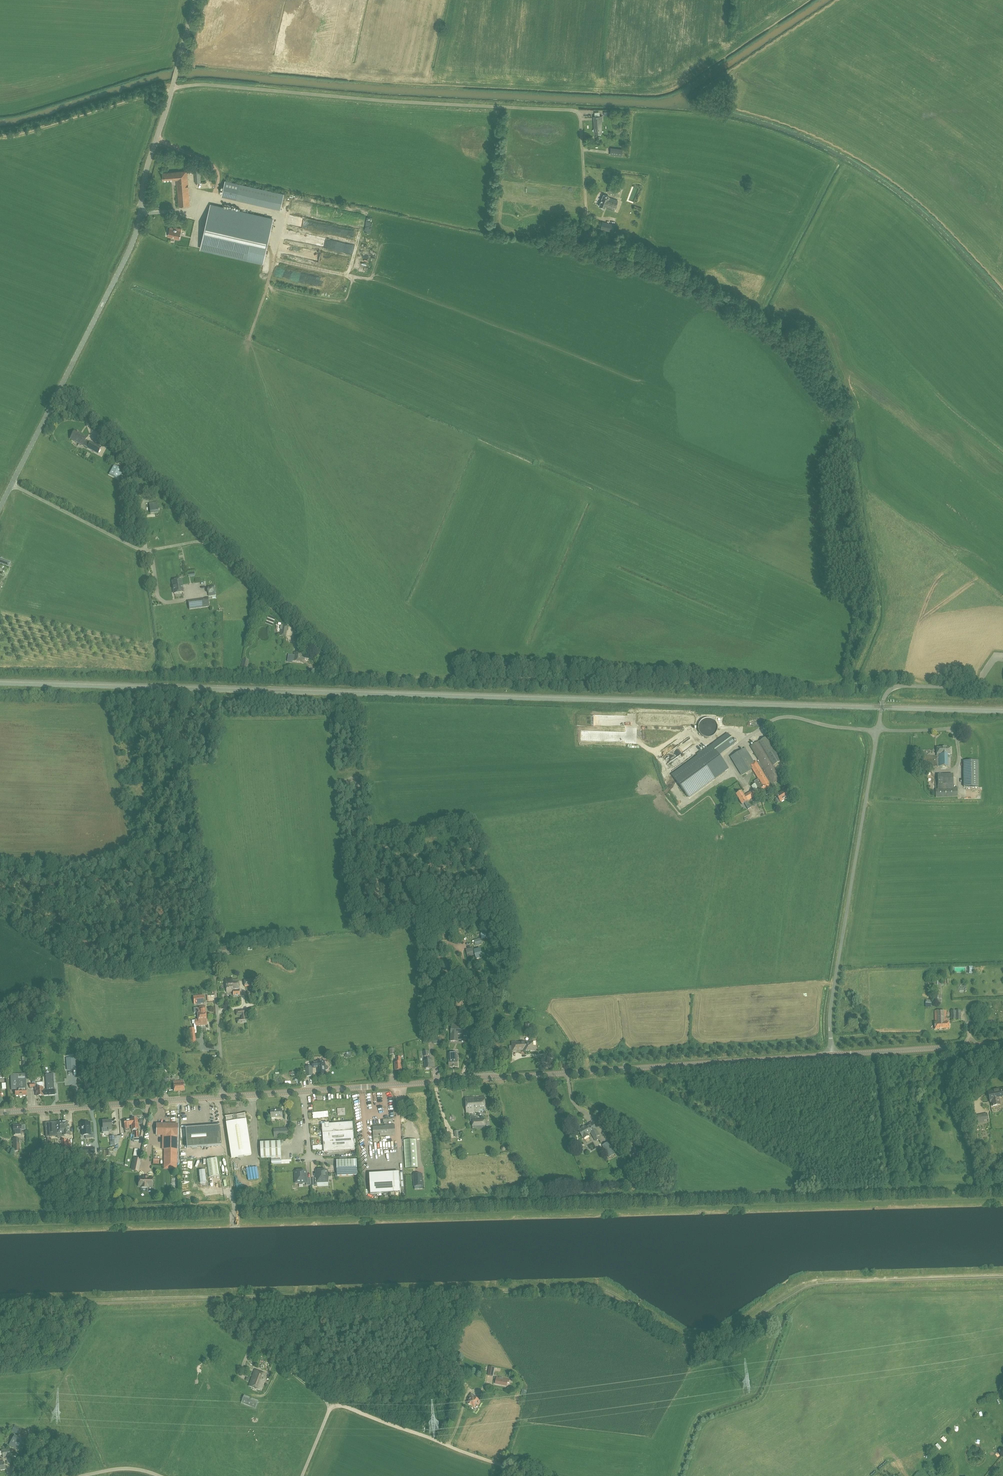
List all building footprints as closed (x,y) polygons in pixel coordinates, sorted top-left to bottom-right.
[(595,134),(602,133),(601,121),(602,121),(602,116),(594,116),(595,134)] [(610,155),(622,156),(623,149),(611,148),(610,155)] [(177,179),(179,206),(190,205),(187,170),(162,172),(163,181),(177,179)] [(222,195),(280,208),(284,193),(225,180),(222,195)] [(607,193),(616,196),(619,188),(610,185),(607,193)] [(600,206),(605,208),(605,207),(614,211),(617,201),(608,198),(608,197),(604,195),(600,206)] [(211,205),(201,248),(263,263),(273,219),(211,205)] [(601,229),(612,232),(614,225),(603,222),(601,229)] [(182,229),(176,228),(170,227),(168,236),(174,237),(174,238),(179,239),(182,229)] [(281,250),(281,253),(295,254),(296,246),(285,245),(284,250),(281,250)] [(87,448),(98,454),(101,448),(90,442),(86,440),(87,437),(80,433),(80,434),(75,431),(70,439),(83,446),(83,445),(87,448)] [(109,474),(119,479),(123,471),(114,466),(109,474)] [(149,503),(150,513),(159,512),(157,502),(149,503)] [(9,567),(11,562),(1,558),(0,558),(0,563),(9,567)] [(172,581),(174,594),(183,592),(181,580),(172,581)] [(188,602),(189,609),(209,607),(208,600),(188,602)] [(279,636),(286,637),(288,626),(281,625),(279,636)] [(311,650),(305,649),(305,655),(303,655),(303,657),(305,657),(304,658),(311,659),(311,650)] [(303,657),(303,655),(303,654),(294,653),(293,661),(302,663),(303,657)] [(240,667),(248,669),(249,660),(242,659),(240,667)] [(699,725),(698,726),(698,727),(698,728),(698,729),(698,730),(699,730),(699,731),(699,732),(700,733),(701,734),(701,735),(702,735),(703,736),(704,737),(705,737),(706,737),(707,737),(708,737),(709,737),(710,737),(711,737),(712,737),(712,736),(713,736),(714,735),(715,734),(716,734),(716,733),(716,732),(717,731),(717,730),(718,729),(718,728),(718,727),(717,726),(717,725),(717,724),(717,723),(716,723),(716,722),(715,721),(714,720),(713,720),(713,719),(712,719),(711,718),(710,718),(709,718),(708,718),(707,718),(706,718),(705,718),(704,719),(703,719),(702,720),(701,720),(701,721),(700,722),(699,723),(699,724),(699,725)] [(679,784),(689,798),(716,779),(706,765),(735,743),(727,733),(671,774),(679,784)] [(756,761),(752,763),(744,749),(731,757),(735,764),(741,775),(752,768),(758,779),(754,781),(755,784),(751,786),(753,790),(744,795),(741,791),(736,794),(742,804),(758,794),(761,798),(777,788),(774,783),(781,779),(773,765),(781,760),(767,736),(750,746),(760,762),(757,763),(756,761)] [(920,756),(920,767),(950,766),(950,754),(950,748),(937,748),(937,756),(920,756)] [(978,761),(963,761),(963,787),(978,787),(978,761)] [(935,788),(935,798),(958,796),(957,788),(954,788),(953,774),(937,775),(938,788),(935,788)] [(777,795),(780,802),(791,796),(788,791),(789,790),(787,786),(783,788),(785,791),(782,793),(782,792),(777,795)] [(132,844),(133,849),(150,846),(148,835),(141,835),(142,842),(132,844)] [(215,947),(216,956),(231,955),(230,946),(215,947)] [(474,951),(473,948),(466,950),(468,957),(475,955),(475,953),(477,953),(479,959),(484,957),(482,947),(476,949),(477,951),(474,951)] [(233,992),(233,995),(239,995),(239,991),(238,979),(232,980),(231,979),(225,979),(226,992),(233,992)] [(244,980),(245,987),(257,986),(256,979),(244,980)] [(934,979),(934,1003),(942,1003),(941,979),(934,979)] [(200,1007),(194,1008),(194,1013),(197,1012),(198,1016),(206,1015),(205,1006),(200,1006),(200,1007)] [(237,1019),(238,1023),(246,1023),(244,1010),(236,1011),(237,1015),(241,1015),(242,1018),(237,1019)] [(935,1023),(935,1029),(949,1029),(949,1022),(947,1022),(947,1018),(946,1018),(946,1010),(935,1011),(935,1023)] [(951,1010),(951,1021),(961,1021),(961,1010),(951,1010)] [(189,1028),(190,1039),(195,1039),(195,1033),(196,1033),(196,1026),(207,1025),(207,1021),(206,1015),(198,1016),(198,1019),(194,1020),(195,1024),(194,1024),(194,1028),(193,1028),(189,1028)] [(450,1042),(457,1042),(458,1035),(462,1035),(462,1027),(451,1026),(450,1042)] [(522,1051),(522,1052),(536,1051),(535,1046),(533,1047),(533,1041),(530,1041),(530,1042),(516,1043),(516,1042),(512,1042),(512,1046),(509,1046),(510,1051),(513,1050),(513,1051),(522,1051)] [(448,1049),(449,1067),(458,1067),(457,1048),(448,1049)] [(326,1066),(325,1066),(324,1061),(312,1062),(313,1066),(313,1068),(318,1068),(319,1075),(325,1074),(325,1070),(327,1070),(328,1069),(328,1067),(326,1066)] [(44,1092),(45,1095),(54,1095),(55,1094),(56,1093),(56,1090),(54,1089),(52,1089),(51,1087),(51,1085),(54,1085),(54,1081),(54,1072),(48,1073),(48,1083),(47,1083),(47,1091),(44,1092)] [(19,1096),(20,1097),(22,1097),(22,1096),(22,1095),(26,1095),(25,1074),(10,1074),(11,1090),(15,1090),(15,1096),(19,1096)] [(174,1086),(174,1092),(184,1091),(183,1085),(183,1081),(173,1081),(174,1086)] [(36,1092),(36,1096),(43,1096),(45,1095),(44,1092),(47,1091),(47,1083),(45,1083),(46,1090),(43,1090),(43,1087),(42,1083),(35,1083),(35,1092),(36,1092)] [(992,1106),(1000,1104),(998,1098),(1002,1096),(1002,1089),(988,1092),(990,1102),(991,1102),(992,1106)] [(466,1098),(467,1113),(474,1112),(485,1111),(484,1097),(473,1098),(473,1097),(466,1098)] [(359,1100),(354,1103),(357,1111),(363,1109),(359,1100)] [(337,1111),(338,1120),(343,1120),(343,1116),(346,1116),(346,1110),(340,1110),(340,1111),(337,1111)] [(362,1112),(357,1115),(359,1118),(356,1119),(360,1125),(363,1123),(361,1120),(365,1117),(362,1112)] [(226,1123),(231,1158),(251,1155),(246,1120),(245,1120),(244,1114),(245,1114),(225,1117),(226,1123)] [(978,1123),(989,1121),(988,1118),(987,1115),(977,1117),(977,1118),(975,1119),(976,1123),(978,1123)] [(472,1126),(473,1128),(485,1128),(485,1126),(485,1120),(485,1118),(472,1118),(472,1120),(472,1121),(472,1126)] [(108,1129),(108,1130),(112,1130),(111,1121),(102,1121),(103,1128),(104,1128),(104,1129),(108,1129)] [(67,1122),(45,1123),(46,1137),(57,1136),(57,1137),(64,1137),(64,1136),(70,1135),(69,1129),(71,1128),(71,1123),(67,1123),(67,1122)] [(582,1137),(583,1139),(589,1136),(588,1134),(591,1132),(594,1139),(600,1135),(592,1122),(588,1124),(588,1125),(578,1131),(582,1137)] [(85,1135),(86,1139),(93,1138),(93,1133),(90,1133),(90,1123),(80,1123),(81,1130),(82,1130),(83,1135),(85,1135)] [(322,1125),(324,1152),(355,1150),(353,1123),(329,1125),(329,1124),(325,1124),(325,1125),(322,1125)] [(157,1135),(177,1135),(177,1125),(157,1124),(157,1135)] [(13,1126),(14,1135),(19,1135),(20,1135),(20,1132),(21,1132),(21,1131),(24,1130),(24,1125),(21,1125),(13,1126)] [(373,1127),(374,1137),(381,1136),(395,1135),(394,1125),(390,1125),(390,1126),(373,1127)] [(220,1133),(220,1126),(210,1127),(210,1126),(185,1128),(186,1148),(221,1146),(221,1133),(220,1133)] [(274,1129),(274,1137),(289,1136),(289,1128),(274,1129)] [(417,1168),(418,1168),(416,1139),(404,1140),(405,1169),(406,1169),(417,1168)] [(61,1140),(61,1148),(70,1148),(70,1140),(61,1140)] [(260,1143),(261,1158),(281,1157),(280,1142),(260,1143)] [(602,1145),(609,1158),(615,1154),(608,1142),(602,1145)] [(164,1169),(176,1169),(177,1145),(172,1145),(164,1145),(164,1165),(164,1169)] [(213,1155),(207,1157),(212,1174),(219,1172),(216,1163),(215,1156),(213,1157),(213,1155)] [(140,1160),(133,1159),(131,1171),(138,1173),(140,1160)] [(337,1161),(337,1176),(357,1175),(357,1160),(337,1161)] [(313,1178),(313,1185),(317,1185),(317,1182),(328,1182),(327,1170),(319,1170),(319,1171),(317,1171),(317,1178),(313,1178)] [(306,1182),(307,1185),(311,1185),(310,1178),(306,1178),(306,1172),(304,1172),(304,1171),(295,1171),(296,1183),(306,1182)] [(369,1173),(370,1193),(400,1192),(399,1172),(369,1173)] [(414,1187),(423,1186),(422,1175),(413,1175),(414,1180),(414,1179),(414,1182),(414,1187)] [(141,1187),(147,1188),(147,1186),(152,1186),(152,1178),(139,1178),(139,1186),(141,1186),(141,1187)] [(249,1386),(261,1391),(267,1375),(255,1370),(249,1386)] [(509,1382),(509,1379),(497,1377),(495,1384),(506,1386),(507,1382),(509,1382)] [(467,1404),(474,1408),(476,1404),(477,1405),(480,1401),(478,1400),(478,1399),(475,1397),(475,1398),(474,1397),(475,1396),(474,1395),(471,1394),(471,1395),(470,1395),(468,1398),(467,1399),(469,1400),(467,1404)] [(241,1404),(255,1409),(259,1401),(244,1395),(241,1404)] [(11,1431),(18,1435),(22,1429),(15,1425),(11,1431)] [(9,1445),(18,1450),(24,1441),(14,1435),(9,1445)] [(1,1450),(3,1457),(11,1456),(9,1449),(1,1450)]
